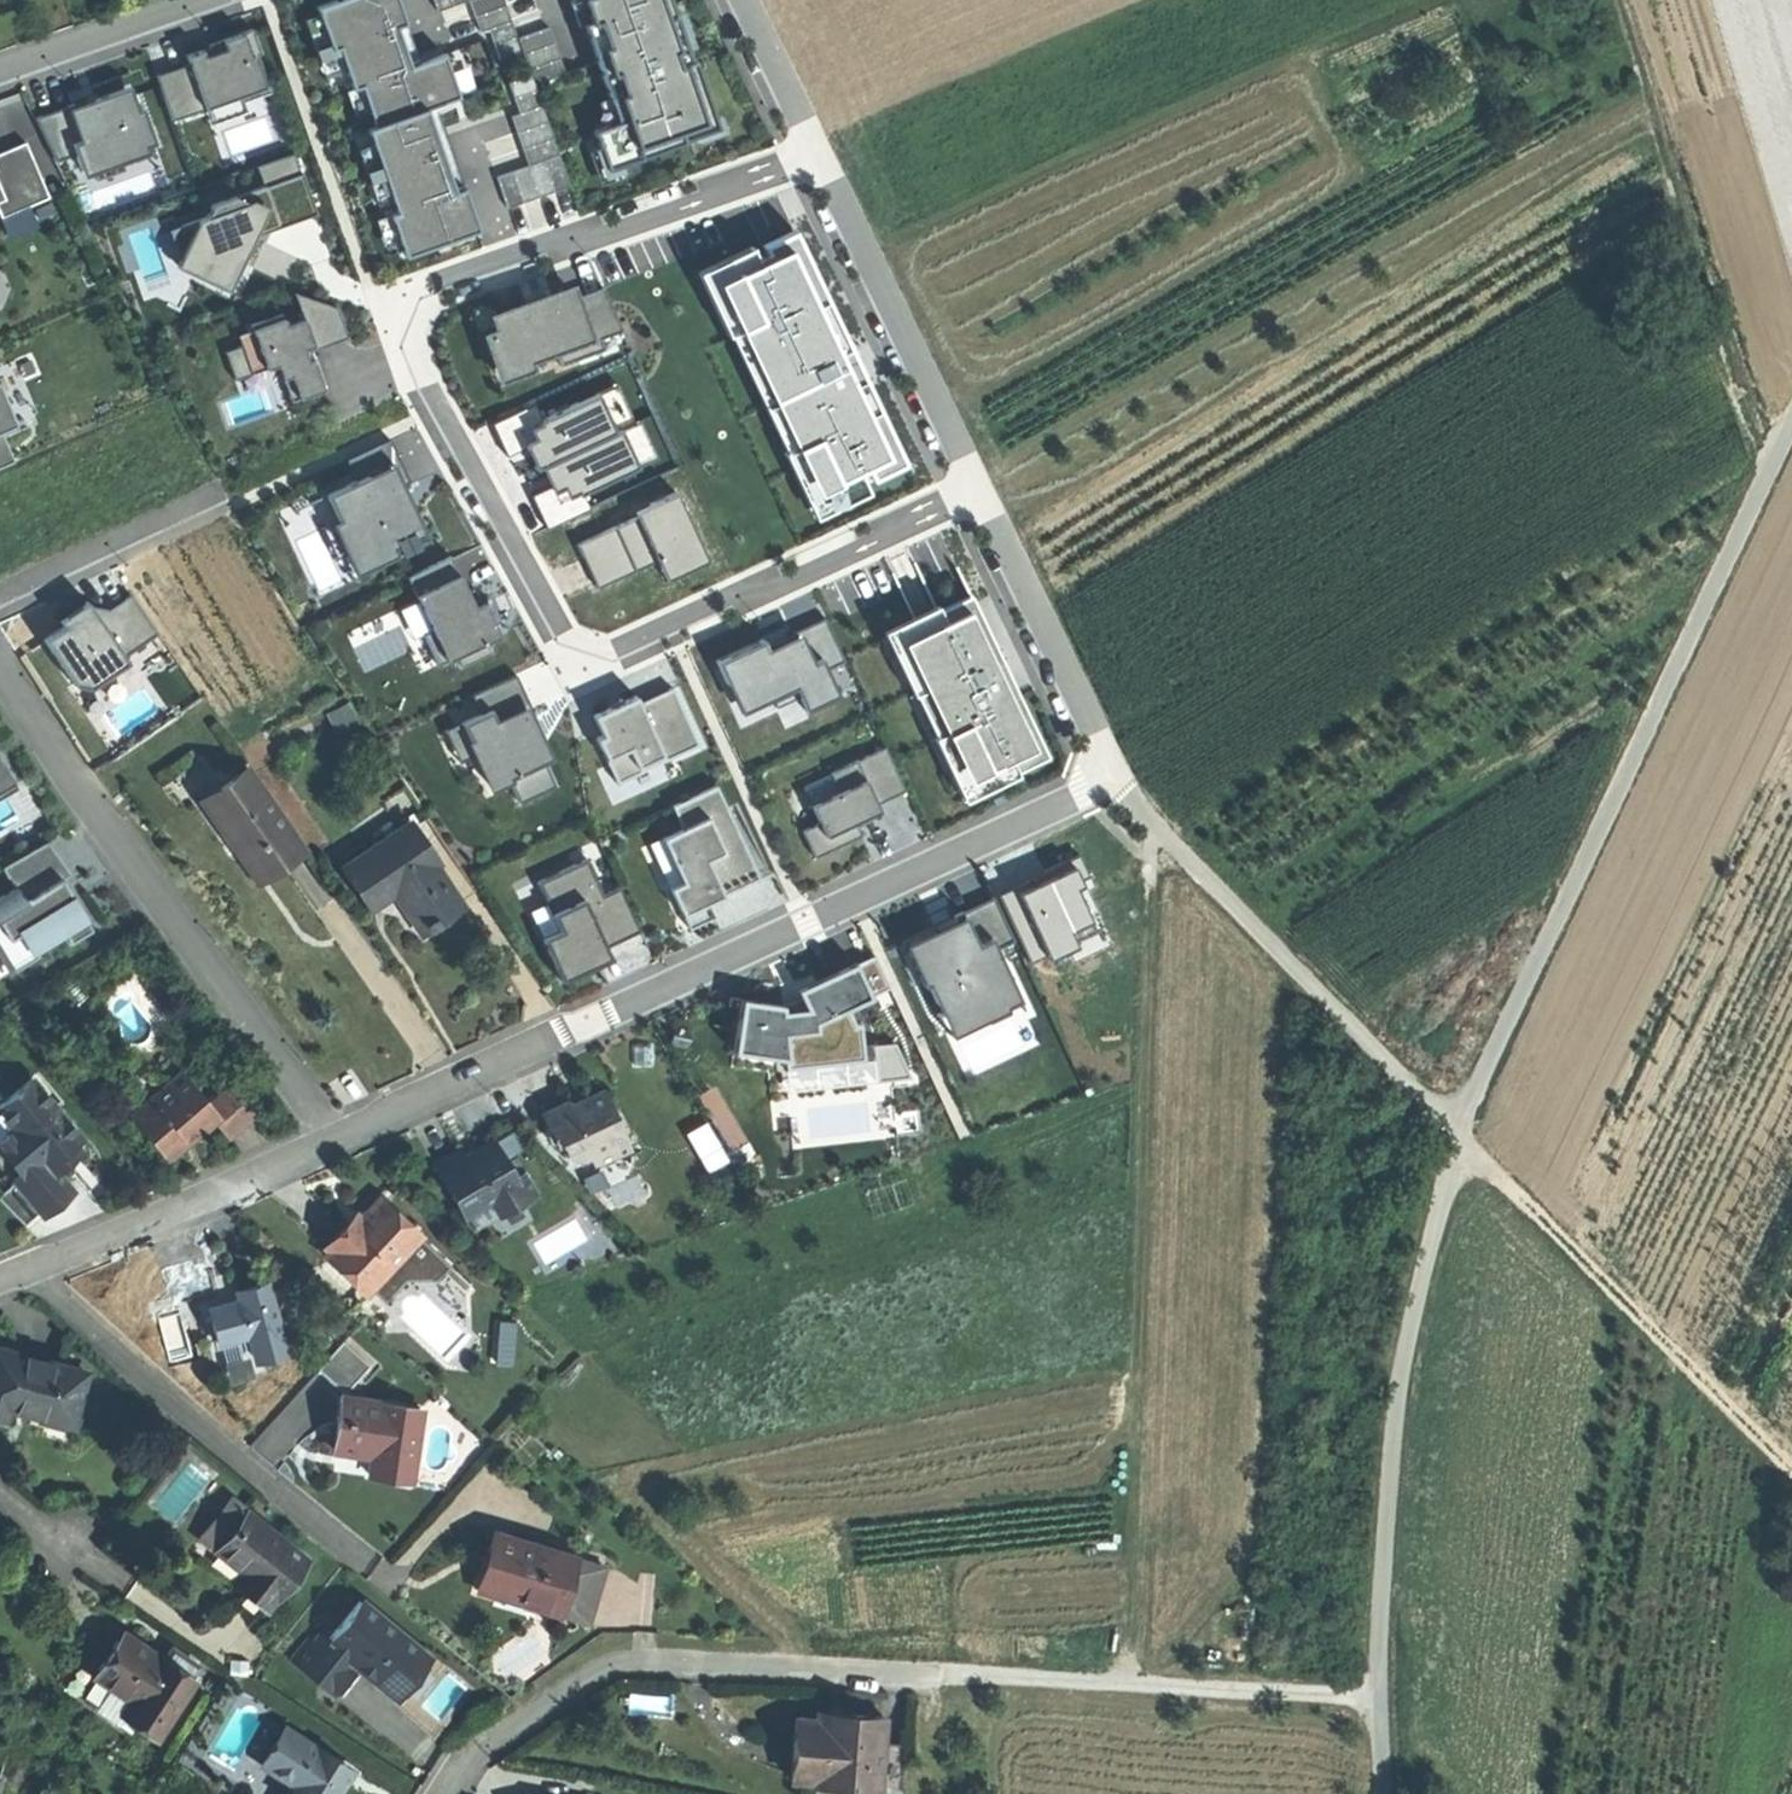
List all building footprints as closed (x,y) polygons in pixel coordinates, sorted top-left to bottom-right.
[(397,0),(334,0),(316,7),(331,50),(337,48),(352,89),(360,86),(374,125),(366,128),(395,211),(388,213),(404,257),(441,243),(478,230),(463,187),(454,190),(427,115),(441,111),(439,104),(459,97),(444,54),(410,66),(396,27),(406,24),(397,0)] [(437,11),(469,0),(480,32),(488,29),(499,60),(522,52),(504,0),(433,0),(437,11)] [(599,47),(605,45),(609,58),(597,62),(617,122),(593,130),(607,170),(685,143),(684,140),(698,136),(695,127),(716,120),(695,60),(679,65),(675,52),(688,48),(674,9),(670,0),(582,0),(599,47)] [(251,30),(208,45),(211,53),(203,56),(201,50),(193,53),(185,55),(188,64),(156,75),(172,121),(204,110),(206,109),(205,108),(268,86),(257,55),(260,54),(251,30)] [(527,166),(496,176),(506,208),(569,186),(530,74),(507,82),(518,113),(509,116),(527,166)] [(206,109),(204,110),(210,124),(245,111),(242,102),(270,91),(268,86),(205,108),(206,109)] [(94,104),(76,111),(74,104),(35,118),(56,162),(75,155),(80,170),(90,167),(146,147),(155,144),(142,108),(133,111),(126,93),(94,104)] [(2,218),(49,198),(26,143),(0,154),(0,214),(2,218)] [(146,147),(90,167),(95,181),(124,171),(122,163),(149,154),(146,147)] [(257,168),(263,187),(211,205),(206,217),(181,226),(187,242),(179,259),(177,264),(224,287),(237,259),(241,261),(252,237),(249,235),(254,225),(275,217),(277,225),(314,212),(315,215),(316,214),(302,173),(300,174),(293,155),(257,168)] [(50,204),(36,210),(40,219),(54,214),(50,204)] [(249,235),(252,237),(315,215),(314,212),(277,225),(275,217),(254,225),(249,235)] [(187,242),(181,226),(169,230),(179,259),(187,242)] [(754,250),(713,270),(725,294),(715,298),(732,334),(741,330),(797,446),(789,450),(806,485),(815,481),(825,502),(864,483),(858,471),(867,466),(873,478),(905,463),(793,232),(761,247),(763,252),(756,255),(754,250)] [(224,287),(177,264),(176,266),(227,290),(241,261),(237,259),(224,287)] [(524,305),(492,316),(497,331),(487,335),(500,370),(554,351),(560,366),(605,350),(601,339),(622,331),(602,287),(601,288),(601,289),(567,302),(565,295),(546,301),(525,309),(524,305)] [(337,307),(293,292),(302,319),(312,346),(313,350),(347,337),(337,307)] [(254,340),(240,345),(250,373),(276,364),(281,378),(282,378),(290,401),(311,393),(310,390),(321,386),(312,360),(307,361),(303,349),(312,346),(302,319),(285,325),(280,313),(249,324),(254,340)] [(233,379),(250,373),(240,345),(223,350),(233,379)] [(309,351),(313,350),(312,346),(303,349),(307,361),(312,360),(309,351)] [(282,379),(227,396),(234,419),(289,402),(282,379)] [(526,437),(515,442),(527,464),(533,462),(633,419),(614,381),(542,415),(531,420),(533,424),(522,428),(526,437)] [(15,462),(2,432),(17,426),(0,386),(0,469),(15,462)] [(489,420),(506,449),(515,446),(515,442),(526,437),(522,428),(533,424),(531,420),(542,415),(534,400),(489,420)] [(638,417),(533,462),(545,489),(554,485),(561,496),(568,489),(571,493),(582,487),(658,456),(638,417)] [(389,440),(346,460),(355,481),(325,495),(337,520),(352,551),(359,565),(394,549),(392,543),(416,531),(396,489),(410,482),(389,440)] [(540,486),(530,491),(546,525),(593,507),(582,487),(571,493),(568,489),(561,496),(554,485),(545,489),(540,486)] [(622,511),(628,520),(647,561),(656,580),(699,561),(667,492),(622,511)] [(336,558),(352,551),(337,520),(321,527),(336,558)] [(628,520),(576,542),(595,585),(647,561),(628,520)] [(449,556),(406,577),(432,630),(422,634),(436,664),(455,655),(461,666),(489,653),(479,631),(494,624),(484,605),(474,609),(449,556)] [(108,608),(91,605),(125,656),(157,632),(129,594),(108,608)] [(54,628),(33,639),(64,683),(80,686),(118,660),(75,601),(49,620),(54,628)] [(1014,770),(1009,759),(1040,744),(998,654),(996,655),(973,607),(943,621),(938,610),(898,629),(909,652),(901,656),(918,691),(926,688),(947,730),(939,734),(955,769),(963,765),(975,789),(1014,770)] [(762,640),(716,661),(726,682),(732,679),(743,702),(791,680),(799,696),(805,710),(837,695),(825,669),(844,661),(824,618),(793,633),(796,639),(768,652),(762,640)] [(515,675),(471,695),(480,714),(460,723),(475,754),(490,787),(507,779),(519,803),(555,786),(537,749),(541,747),(525,713),(532,710),(515,675)] [(732,679),(726,682),(739,712),(771,698),(775,707),(799,696),(791,680),(743,702),(732,679)] [(697,744),(671,689),(638,704),(634,697),(621,703),(623,708),(614,712),(612,707),(594,716),(603,735),(596,738),(616,782),(640,771),(638,765),(660,755),(662,760),(697,744)] [(458,762),(475,754),(460,723),(444,731),(458,762)] [(884,747),(829,772),(838,791),(810,804),(818,822),(801,830),(814,857),(861,835),(854,822),(867,816),(879,810),(876,804),(905,791),(884,747)] [(662,760),(660,755),(638,765),(640,771),(662,760)] [(14,788),(0,763),(0,796),(14,788)] [(282,862),(301,850),(247,771),(220,789),(223,793),(206,805),(231,841),(238,836),(264,875),(282,862)] [(716,785),(671,806),(681,828),(661,838),(681,881),(668,887),(681,914),(682,913),(707,902),(703,894),(717,888),(721,896),(759,878),(716,785)] [(443,920),(461,908),(434,866),(436,865),(410,825),(345,868),(363,896),(388,880),(395,891),(422,933),(443,920)] [(257,880),(264,875),(238,836),(231,841),(257,880)] [(0,897),(0,954),(11,973),(35,958),(32,953),(62,934),(69,945),(92,932),(74,902),(61,881),(70,875),(46,843),(0,869),(12,890),(0,897)] [(586,858),(536,881),(558,930),(541,938),(561,981),(580,972),(600,963),(595,952),(605,947),(640,931),(619,886),(603,893),(586,858)] [(1009,886),(1035,957),(1101,932),(1075,861),(1009,886)] [(370,907),(395,891),(388,880),(363,896),(370,907)] [(714,899),(721,896),(717,888),(703,894),(707,902),(714,899)] [(938,936),(907,951),(923,985),(926,984),(941,1014),(984,994),(993,1013),(1019,1001),(1023,1010),(1025,1010),(996,949),(1014,940),(994,897),(954,916),(959,926),(938,936)] [(713,917),(707,902),(682,913),(688,928),(713,917)] [(595,952),(600,963),(611,959),(605,947),(595,952)] [(772,1005),(730,999),(720,1052),(778,1058),(780,1069),(863,1059),(857,1023),(851,1021),(845,1007),(863,997),(847,962),(786,989),(796,1007),(773,1011),(772,1005)] [(893,1041),(872,1043),(874,1080),(910,1075),(893,1041)] [(218,1117),(208,1105),(181,1073),(129,1116),(162,1156),(165,1154),(173,1154),(179,1149),(180,1141),(191,1132),(197,1127),(201,1131),(213,1121),(218,1117)] [(38,1211),(43,1216),(72,1192),(55,1172),(64,1164),(58,1157),(74,1144),(81,1138),(31,1078),(0,1104),(0,1114),(11,1127),(0,1137),(0,1152),(18,1174),(12,1180),(13,1182),(38,1211)] [(230,1086),(208,1105),(218,1117),(213,1121),(228,1139),(255,1116),(230,1086)] [(595,1163),(629,1146),(602,1091),(581,1100),(583,1103),(577,1106),(570,1109),(567,1104),(541,1117),(547,1128),(544,1129),(544,1133),(549,1142),(552,1144),(554,1143),(555,1146),(559,1144),(566,1157),(579,1160),(590,1154),(595,1163)] [(502,1214),(536,1195),(523,1173),(514,1179),(502,1159),(524,1145),(511,1133),(473,1154),(463,1160),(458,1152),(433,1166),(462,1217),(493,1200),(502,1214)] [(74,1144),(58,1157),(64,1164),(72,1158),(80,1151),(74,1144)] [(38,1211),(13,1182),(0,1193),(0,1200),(21,1225),(38,1211)] [(331,1248),(371,1286),(385,1300),(406,1278),(438,1278),(451,1265),(381,1199),(362,1218),(351,1230),(347,1226),(328,1245),(331,1248)] [(347,1226),(351,1230),(362,1218),(358,1214),(352,1220),(347,1226)] [(365,1292),(371,1286),(331,1248),(326,1254),(365,1292)] [(258,1362),(288,1354),(269,1285),(250,1290),(239,1293),(242,1303),(210,1312),(219,1345),(251,1336),(258,1362)] [(516,1313),(500,1309),(496,1327),(512,1331),(516,1313)] [(344,1342),(318,1370),(345,1395),(371,1367),(344,1342)] [(73,1422),(86,1373),(0,1350),(0,1421),(5,1422),(8,1410),(24,1414),(49,1421),(51,1416),(73,1422)] [(385,1461),(381,1480),(411,1485),(424,1413),(345,1399),(336,1452),(373,1459),(385,1461)] [(369,1478),(381,1480),(385,1461),(373,1459),(371,1468),(369,1478)] [(198,1538),(214,1551),(246,1512),(230,1499),(198,1538)] [(265,1610),(305,1561),(246,1512),(214,1551),(229,1563),(241,1573),(233,1583),(265,1610)] [(572,1572),(576,1560),(496,1534),(478,1590),(504,1598),(511,1601),(515,1590),(561,1605),(572,1572)] [(576,1560),(572,1572),(596,1579),(600,1568),(576,1560)] [(606,1570),(600,1568),(596,1579),(572,1572),(561,1605),(558,1616),(588,1626),(606,1570)] [(558,1616),(561,1605),(515,1590),(511,1601),(522,1604),(558,1616)] [(517,1620),(522,1604),(511,1601),(504,1598),(502,1604),(510,1612),(517,1620)] [(419,1650),(360,1601),(329,1639),(322,1634),(314,1644),(310,1641),(292,1662),(331,1694),(344,1677),(355,1663),(352,1660),(353,1658),(362,1657),(376,1669),(378,1681),(387,1689),(400,1688),(421,1663),(419,1650)] [(196,1685),(187,1679),(162,1662),(124,1635),(110,1656),(94,1678),(132,1704),(123,1717),(158,1741),(196,1685)] [(162,1662),(187,1679),(193,1669),(168,1652),(162,1662)] [(857,1720),(858,1715),(839,1713),(819,1712),(818,1718),(857,1720)] [(887,1717),(858,1715),(857,1720),(818,1718),(798,1716),(794,1779),(814,1780),(814,1784),(904,1790),(907,1744),(885,1742),(887,1717)] [(351,1769),(289,1732),(267,1769),(291,1783),(284,1793),(336,1793),(351,1769)]
